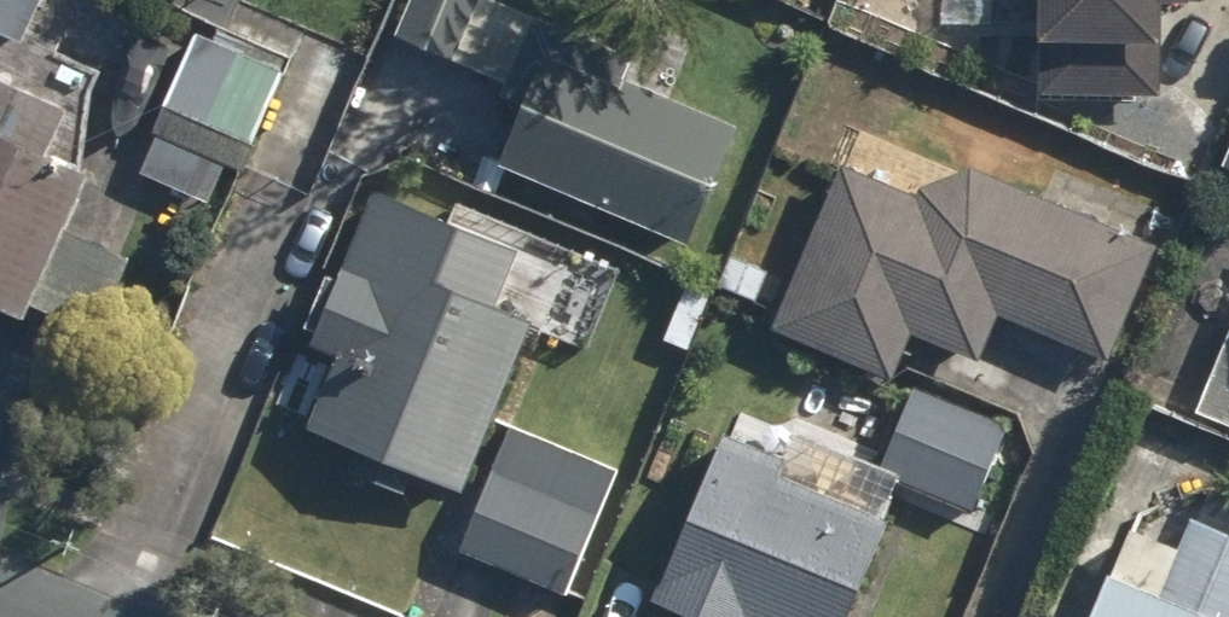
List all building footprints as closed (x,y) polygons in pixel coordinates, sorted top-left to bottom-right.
[(33,38),(50,0),(0,0),(0,23),(33,38)] [(507,158),(697,239),(746,126),(631,77),(641,54),(514,0),(417,0),(402,33),(511,79),(505,92),(531,103),(507,158)] [(1055,20),(1050,20),(1048,89),(1170,91),(1171,29),(1177,30),(1177,0),(1055,0),(1055,20)] [(223,35),(204,26),(159,128),(164,130),(147,169),(215,199),(232,160),(253,169),(266,140),(260,137),(296,57),(226,27),(223,35)] [(36,312),(41,300),(106,329),(141,250),(76,221),(101,165),(60,147),(82,98),(0,62),(0,296),(36,312)] [(1219,168),(1228,172),(1228,145),(1219,168)] [(927,190),(849,158),(780,325),(901,375),(920,329),(987,357),(1007,310),(1119,356),(1165,239),(980,160),(930,181),(927,190)] [(348,353),(319,422),(473,486),(546,311),(510,296),(532,242),(389,182),(321,342),(348,353)] [(1005,427),(914,391),(881,474),(972,509),(1005,427)] [(627,464),(520,420),(466,548),(574,592),(627,464)] [(732,429),(666,596),(720,616),(856,616),(893,522),(778,477),(788,451),(732,429)] [(1136,523),(1097,616),(1228,616),(1228,521),(1203,510),(1189,545),(1136,523)]
